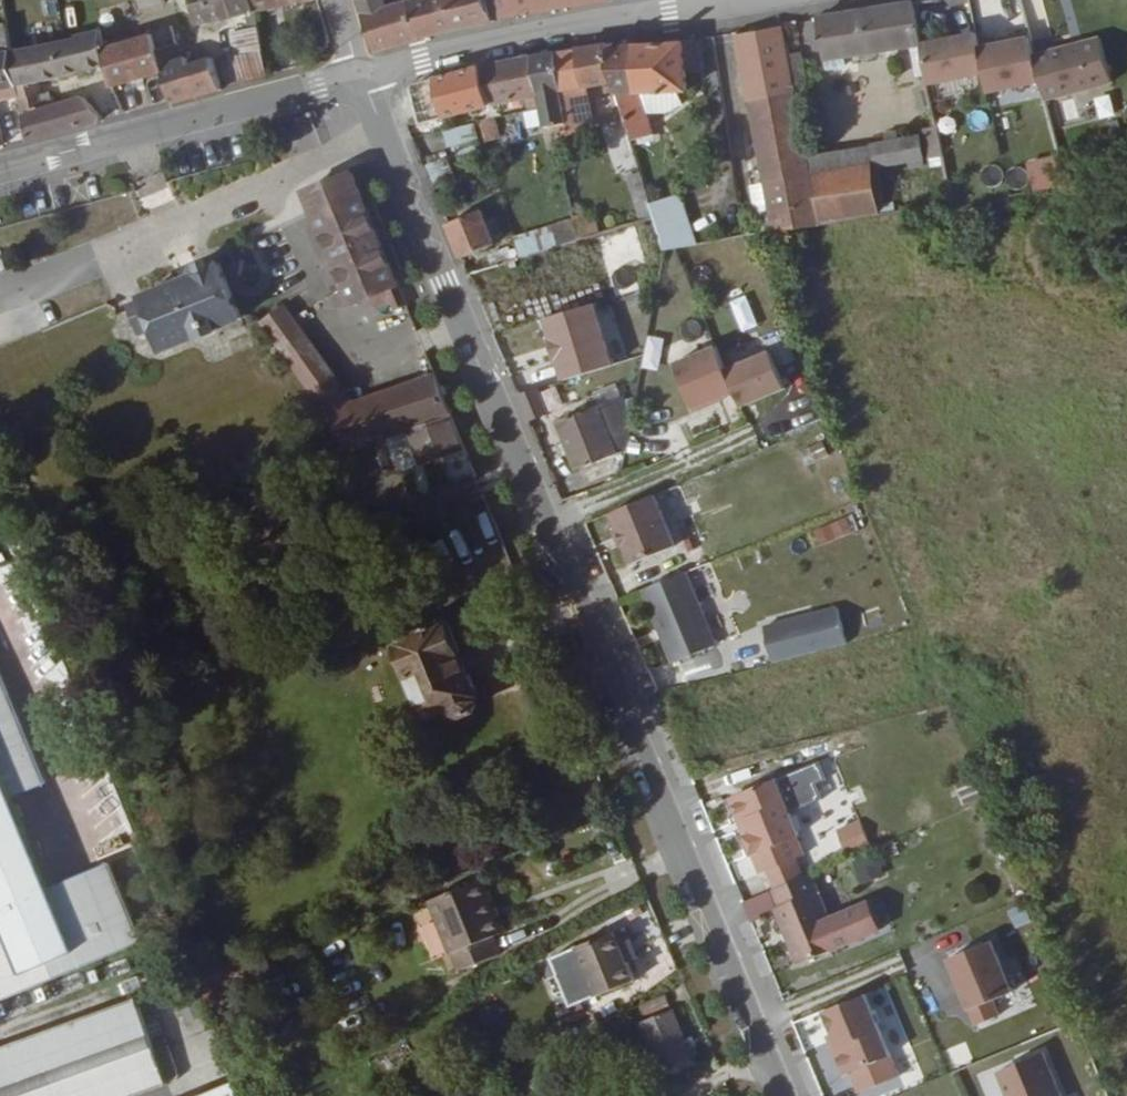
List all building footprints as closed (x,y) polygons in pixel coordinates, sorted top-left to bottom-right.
[(3,0),(0,0),(0,94),(19,91),(17,84),(10,48),(3,0)] [(222,86),(214,54),(190,60),(186,43),(180,43),(166,0),(147,0),(155,33),(163,71),(170,99),(222,86)] [(233,0),(198,0),(201,19),(235,12),(233,0)] [(259,8),(258,0),(233,0),(235,12),(253,9),(256,29),(263,28),(259,8)] [(295,0),(258,0),(259,8),(295,0)] [(422,33),(411,0),(362,0),(377,45),(398,39),(422,33)] [(493,9),(491,0),(411,0),(422,33),(495,13),(493,9)] [(539,2),(539,0),(491,0),(493,9),(539,2)] [(816,8),(828,60),(846,57),(845,47),(855,46),(922,36),(917,0),(860,0),(816,8)] [(734,22),(771,222),(816,213),(794,80),(789,48),(783,15),(734,22)] [(48,39),(10,48),(17,84),(36,79),(108,60),(105,43),(101,27),(92,29),(64,36),(48,39)] [(239,57),(266,51),(263,28),(256,29),(235,34),(239,57)] [(637,148),(653,143),(649,129),(655,126),(641,85),(684,81),(682,67),(700,65),(694,30),(637,35),(640,65),(629,64),(628,83),(619,84),(627,114),(637,148)] [(155,33),(105,43),(108,60),(114,83),(163,71),(155,33)] [(640,65),(637,35),(607,37),(617,76),(619,84),(628,83),(629,64),(640,65)] [(1104,35),(1037,49),(1046,95),(1114,80),(1104,35)] [(922,36),(855,46),(861,85),(928,73),(922,36)] [(617,76),(607,37),(552,44),(568,118),(559,121),(561,126),(594,121),(585,82),(617,76)] [(547,90),(554,121),(559,121),(568,118),(552,44),(531,49),(540,92),(547,90)] [(789,48),(794,80),(804,77),(798,46),(789,48)] [(495,102),(540,92),(531,49),(485,61),(495,102)] [(243,81),(269,73),(266,51),(239,57),(243,81)] [(422,118),(495,102),(485,61),(411,77),(422,118)] [(36,79),(17,84),(19,91),(20,99),(40,94),(36,79)] [(40,94),(20,99),(27,138),(106,116),(85,95),(51,104),(49,93),(40,94)] [(639,156),(637,148),(627,114),(590,137),(602,177),(639,156)] [(926,151),(939,148),(935,119),(920,121),(926,151)] [(440,128),(444,145),(473,138),(469,121),(440,128)] [(895,124),(882,127),(883,135),(871,138),(874,159),(905,153),(906,161),(922,158),(916,130),(896,132),(895,124)] [(642,167),(663,241),(687,237),(676,190),(665,192),(653,143),(637,148),(639,156),(642,167)] [(605,188),(642,167),(639,156),(602,177),(605,188)] [(813,166),(820,213),(877,202),(869,156),(813,166)] [(1049,157),(1026,158),(1028,185),(1051,183),(1049,157)] [(351,298),(389,282),(399,277),(355,167),(304,186),(351,298)] [(582,233),(613,223),(610,214),(600,217),(597,203),(576,210),(577,212),(582,233)] [(483,206),(446,218),(461,253),(499,240),(483,206)] [(519,235),(524,251),(582,233),(577,212),(546,221),(546,227),(519,235)] [(310,243),(302,227),(314,222),(311,214),(257,239),(272,271),(323,247),(320,239),(310,243)] [(191,273),(143,290),(146,298),(132,303),(140,328),(156,323),(163,342),(193,331),(195,336),(216,327),(215,323),(239,314),(218,255),(215,254),(189,263),(191,273)] [(477,294),(498,285),(507,281),(503,270),(515,264),(512,254),(476,265),(467,270),(477,294)] [(463,261),(467,270),(476,265),(474,257),(463,261)] [(397,302),(408,298),(399,277),(389,282),(397,302)] [(589,298),(535,313),(553,377),(607,362),(589,298)] [(325,408),(351,399),(281,303),(259,319),(325,408)] [(64,375),(60,366),(74,359),(58,326),(44,333),(38,321),(10,335),(0,315),(0,405),(64,375)] [(772,344),(728,363),(744,400),(788,381),(772,344)] [(506,364),(528,417),(557,404),(535,353),(527,356),(506,364)] [(411,424),(454,409),(437,369),(351,399),(325,408),(344,433),(338,436),(346,446),(411,424)] [(576,465),(626,444),(632,389),(623,394),(617,382),(595,393),(597,396),(553,416),(563,436),(558,439),(562,449),(566,447),(576,465)] [(469,445),(454,409),(411,424),(425,460),(469,445)] [(413,431),(391,434),(397,469),(419,465),(413,431)] [(300,472),(297,461),(285,465),(288,475),(300,472)] [(272,470),(274,476),(280,474),(279,468),(272,470)] [(272,470),(252,477),(269,517),(289,510),(274,476),(272,470)] [(652,490),(610,508),(632,559),(675,540),(652,490)] [(854,516),(811,524),(814,541),(857,532),(854,516)] [(682,567),(640,585),(671,659),(714,641),(682,567)] [(836,604),(763,623),(772,657),(845,638),(836,604)] [(446,610),(393,632),(423,710),(449,701),(461,711),(477,703),(480,689),(446,610)] [(38,859),(13,799),(49,784),(0,669),(0,876),(38,859)] [(730,798),(736,812),(742,814),(745,813),(751,828),(744,831),(758,868),(802,850),(794,831),(796,829),(773,773),(732,791),(730,798)] [(963,806),(979,801),(971,777),(955,783),(963,806)] [(742,814),(736,812),(744,831),(751,828),(745,813),(742,814)] [(859,815),(836,825),(846,848),(868,839),(859,815)] [(50,888),(38,859),(0,876),(0,910),(50,888)] [(149,948),(111,860),(50,888),(0,910),(0,921),(2,925),(0,926),(0,1002),(149,948)] [(809,868),(770,884),(777,899),(773,901),(796,957),(839,940),(809,868)] [(482,879),(430,899),(459,973),(498,957),(491,938),(494,937),(482,905),(491,900),(482,879)] [(503,933),(491,900),(482,905),(494,937),(503,933)] [(1021,902),(1006,910),(1016,928),(1031,920),(1021,902)] [(625,927),(586,945),(604,989),(643,970),(625,927)] [(1011,987),(990,936),(948,954),(975,1020),(997,1011),(991,996),(1011,987)] [(109,979),(153,961),(149,949),(104,967),(109,979)] [(842,1038),(838,1045),(844,1061),(852,1064),(893,1048),(868,986),(827,1003),(836,1025),(842,1038)] [(137,994),(0,1045),(0,1095),(113,1095),(169,1073),(167,1069),(155,1038),(137,994)] [(0,1005),(0,1022),(28,1012),(22,997),(0,1005)] [(683,1003),(652,1017),(676,1070),(705,1056),(683,1003)] [(830,1027),(838,1045),(842,1038),(836,1025),(830,1027)] [(168,1032),(155,1038),(167,1069),(181,1063),(168,1032)] [(1043,1049),(997,1068),(1009,1095),(1062,1095),(1043,1049)] [(242,1078),(199,1095),(250,1095),(242,1078)]
